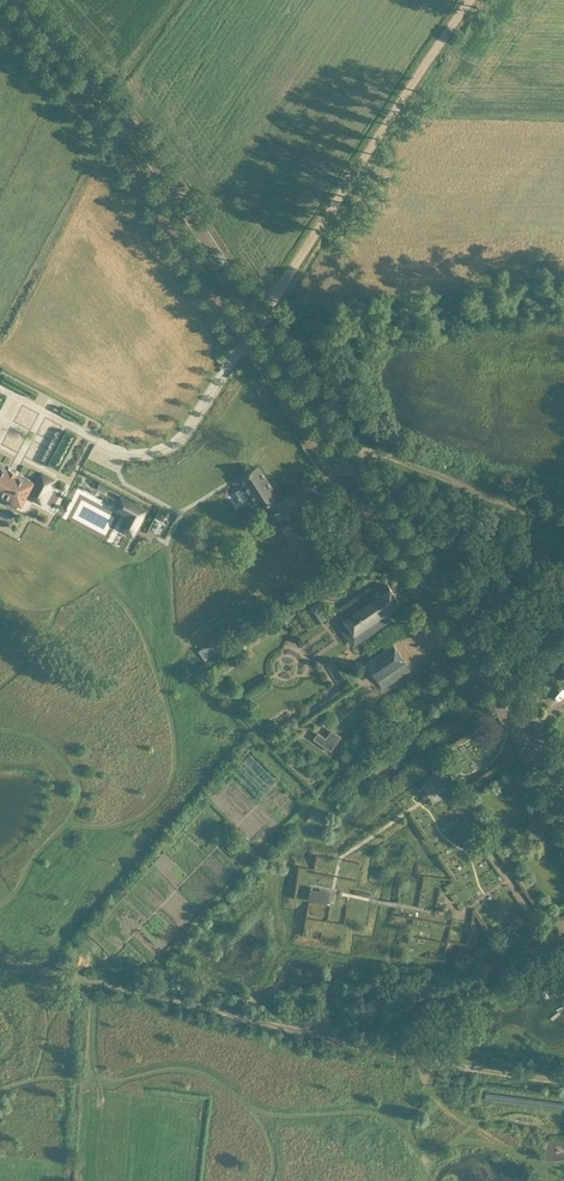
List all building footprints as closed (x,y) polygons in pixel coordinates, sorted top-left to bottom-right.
[(82,419),(85,412),(65,401),(61,408),(82,419)] [(8,497),(6,501),(16,507),(19,502),(21,504),(26,494),(29,496),(30,496),(29,496),(33,488),(46,495),(54,479),(41,472),(36,482),(34,481),(18,472),(18,471),(9,466),(8,467),(0,462),(0,493),(8,497)] [(277,496),(258,466),(248,472),(231,483),(237,492),(245,487),(259,508),(267,503),(277,496)] [(100,481),(97,487),(104,491),(108,485),(100,481)] [(121,496),(118,502),(121,496),(134,503),(128,514),(121,528),(133,534),(146,509),(121,496)] [(400,603),(388,584),(374,593),(370,586),(330,613),(352,646),(392,619),(387,612),(400,603)] [(316,623),(326,616),(316,601),(305,608),(316,623)] [(211,642),(199,650),(205,660),(217,652),(211,642)] [(384,688),(410,671),(392,644),(366,661),(384,688)] [(317,730),(312,738),(331,751),(342,735),(331,728),(325,736),(317,730)] [(220,797),(242,818),(258,803),(238,784),(246,776),(257,787),(261,783),(266,788),(275,778),(250,755),(232,773),(238,779),(220,797)] [(308,898),(328,902),(330,890),(310,887),(308,898)] [(514,923),(502,931),(506,937),(518,929),(514,923)] [(524,936),(520,931),(511,937),(516,943),(526,935),(524,936)]
